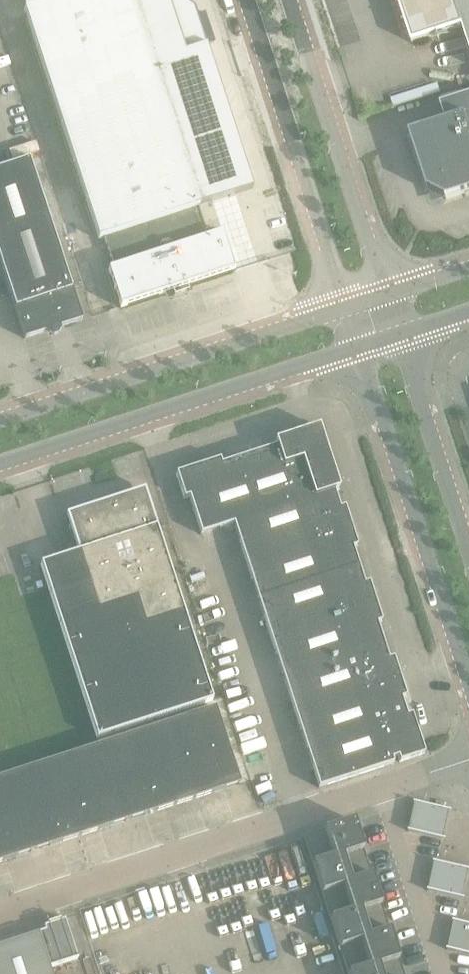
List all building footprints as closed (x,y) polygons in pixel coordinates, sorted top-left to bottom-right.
[(24,12),(99,242),(105,240),(114,269),(109,271),(121,309),(166,295),(165,293),(189,285),(190,287),(235,272),(223,234),(207,239),(197,210),(200,209),(196,196),(227,186),(175,26),(144,36),(132,0),(60,0),(24,12)] [(412,44),(463,28),(468,46),(468,0),(398,0),(412,44)] [(441,94),(438,83),(392,97),(396,109),(441,94)] [(410,135),(428,191),(429,191),(446,200),(468,193),(468,95),(441,104),(447,123),(410,135)] [(0,170),(0,263),(25,340),(82,322),(30,160),(0,170)] [(382,623),(370,584),(375,582),(363,546),(358,548),(345,508),(350,507),(345,490),(340,492),(322,437),(317,439),(311,436),(310,431),(275,443),(276,448),(266,451),(222,465),(220,460),(176,475),(184,501),(189,499),(201,536),(234,526),(319,789),(394,765),(392,760),(398,758),(400,764),(425,755),(412,716),(417,714),(412,697),(407,699),(394,659),(399,657),(387,622),(382,623)] [(66,516),(78,553),(41,565),(97,739),(213,702),(157,528),(145,491),(66,516)] [(184,804),(240,786),(216,710),(0,780),(0,864),(184,804)] [(447,810),(418,804),(412,833),(441,839),(447,810)] [(354,822),(304,838),(348,973),(403,973),(354,822)] [(466,870),(437,864),(431,893),(460,899),(466,870)] [(48,927),(44,928),(45,932),(39,935),(39,934),(0,947),(0,973),(52,973),(50,969),(79,960),(78,958),(77,959),(72,941),(72,940),(71,940),(65,921),(50,927),(48,927)] [(456,923),(450,952),(468,956),(468,926),(456,923)]
